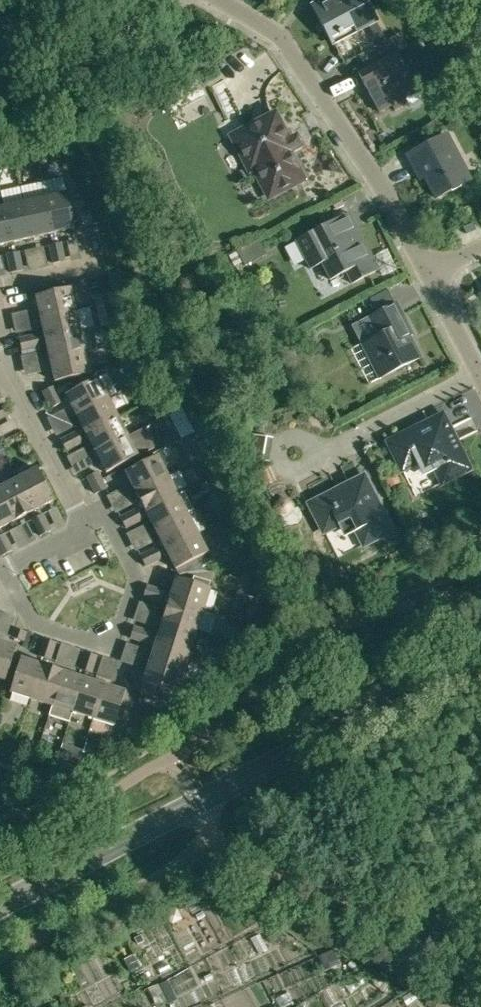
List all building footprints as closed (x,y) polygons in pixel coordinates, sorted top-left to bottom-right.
[(315,6),(333,41),(355,29),(357,33),(377,22),(366,0),(326,0),(315,6)] [(406,100),(418,93),(398,54),(395,55),(388,43),(363,55),(370,68),(360,74),(367,88),(370,86),(376,96),(372,98),(380,113),(393,107),(395,112),(408,105),(406,100)] [(304,181),(290,153),(285,144),(290,142),(288,138),(276,115),(232,138),(250,173),(251,173),(266,201),(275,196),(304,181)] [(409,156),(416,170),(421,179),(425,177),(437,199),(471,180),(447,136),(409,156)] [(44,199),(52,234),(73,230),(66,194),(44,199)] [(52,234),(44,199),(23,204),(30,239),(52,234)] [(30,239),(23,204),(2,208),(9,244),(30,239)] [(0,209),(0,246),(9,244),(2,208),(0,209)] [(86,210),(77,212),(80,225),(89,223),(86,210)] [(369,261),(373,259),(350,215),(325,228),(297,243),(307,262),(318,257),(330,281),(346,273),(352,285),(375,273),(369,261)] [(48,246),(50,255),(62,253),(60,244),(48,246)] [(6,256),(8,265),(19,262),(17,253),(6,256)] [(62,253),(50,255),(52,264),(64,262),(62,253)] [(21,271),(19,262),(8,265),(10,274),(21,271)] [(40,319),(75,312),(70,290),(35,297),(40,319)] [(97,306),(103,305),(109,303),(107,295),(95,298),(97,306)] [(121,302),(105,305),(109,325),(125,321),(121,302)] [(381,380),(420,359),(408,337),(412,336),(396,305),(368,320),(377,338),(362,345),(381,380)] [(44,340),(79,332),(75,312),(40,319),(44,340)] [(49,361),(84,354),(79,332),(44,340),(49,361)] [(36,336),(27,338),(30,350),(39,348),(36,336)] [(21,352),(30,350),(27,338),(18,340),(21,352)] [(54,383),(89,375),(84,354),(49,361),(54,383)] [(65,396),(75,416),(107,400),(115,395),(105,375),(65,396)] [(157,386),(146,391),(151,400),(161,394),(157,386)] [(41,393),(46,402),(56,396),(52,388),(41,393)] [(60,404),(56,396),(46,402),(50,410),(60,404)] [(117,419),(107,400),(75,416),(85,435),(117,419)] [(164,407),(162,413),(165,418),(177,412),(172,403),(164,407)] [(126,438),(117,419),(85,435),(95,454),(126,438)] [(429,458),(435,470),(442,485),(468,472),(447,429),(436,434),(431,423),(388,444),(401,471),(417,464),(429,458)] [(269,460),(273,436),(251,432),(247,456),(269,460)] [(76,433),(67,437),(73,448),(81,444),(76,433)] [(59,442),(65,452),(73,448),(67,437),(59,442)] [(137,458),(126,438),(95,454),(105,474),(137,458)] [(124,474),(134,493),(166,477),(156,457),(124,474)] [(16,480),(33,512),(52,502),(36,470),(16,480)] [(96,473),(86,479),(90,487),(100,482),(96,473)] [(176,496),(166,477),(134,493),(144,513),(176,496)] [(16,480),(0,489),(0,496),(13,522),(33,512),(16,480)] [(364,547),(390,533),(363,480),(309,507),(323,534),(339,526),(344,536),(355,530),(364,547)] [(105,490),(100,482),(90,487),(94,495),(105,490)] [(185,492),(176,496),(144,513),(154,532),(186,515),(195,511),(185,492)] [(282,502),(284,506),(289,508),(293,505),(295,501),(292,496),(288,495),(283,497),(282,502)] [(0,496),(0,529),(13,522),(0,496)] [(135,511),(127,515),(133,525),(141,521),(135,511)] [(119,519),(124,530),(133,525),(127,515),(119,519)] [(164,551),(196,535),(186,515),(154,532),(164,551)] [(31,521),(35,529),(45,524),(41,516),(31,521)] [(50,532),(45,524),(35,529),(39,538),(50,532)] [(206,554),(196,535),(164,551),(174,571),(206,554)] [(7,544),(0,548),(0,556),(1,558),(11,552),(7,544)] [(155,549),(147,553),(152,564),(160,560),(155,549)] [(138,557),(144,568),(152,564),(147,553),(138,557)] [(202,612),(209,590),(175,580),(168,601),(202,612)] [(142,599),(151,602),(154,590),(146,587),(142,599)] [(154,590),(151,602),(159,605),(163,593),(154,590)] [(237,594),(231,616),(249,622),(256,600),(237,594)] [(202,612),(168,601),(162,621),(196,632),(202,612)] [(196,632),(162,621),(155,642),(189,653),(196,632)] [(129,640),(137,643),(141,631),(132,628),(129,640)] [(25,634),(13,630),(11,639),(22,643),(25,634)] [(141,631),(137,643),(146,645),(150,634),(141,631)] [(43,640),(40,649),(52,653),(55,644),(43,640)] [(148,662),(183,673),(189,653),(155,642),(148,662)] [(4,682),(15,648),(0,643),(0,681),(4,682)] [(52,653),(40,649),(38,658),(49,662),(52,653)] [(84,654),(81,662),(93,666),(96,657),(84,654)] [(9,694),(30,701),(41,667),(20,660),(9,694)] [(90,675),(93,666),(81,662),(79,671),(90,675)] [(183,673),(148,662),(139,691),(152,695),(154,688),(176,695),(183,673)] [(62,673),(41,667),(30,701),(51,708),(62,673)] [(69,721),(71,714),(82,680),(62,673),(51,708),(48,715),(69,721)] [(103,687),(82,680),(71,714),(92,721),(103,687)] [(103,687),(92,721),(113,728),(120,706),(127,708),(131,696),(103,687)] [(43,739),(40,747),(49,750),(51,743),(43,739)] [(84,752),(83,754),(99,759),(102,749),(104,744),(88,740),(84,752)] [(334,949),(318,956),(325,971),(341,964),(334,949)]
